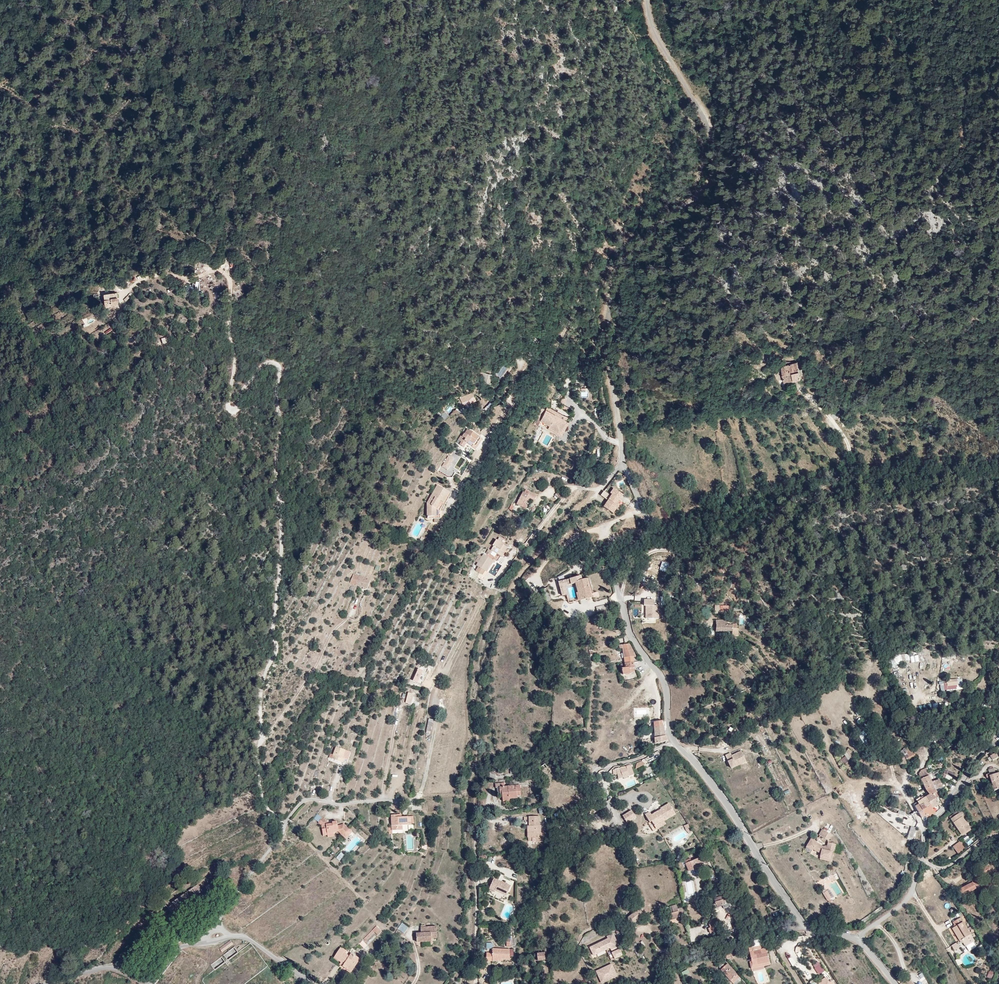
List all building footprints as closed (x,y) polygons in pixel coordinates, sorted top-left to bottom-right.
[(112,292),(104,293),(107,305),(118,304),(117,294),(113,294),(112,292)] [(82,318),(84,326),(96,322),(93,315),(82,318)] [(502,363),(495,374),(501,377),(508,366),(502,363)] [(803,382),(800,371),(800,369),(796,369),(786,371),(789,385),(803,382)] [(482,373),(481,382),(490,383),(491,374),(482,373)] [(563,383),(567,386),(571,379),(567,376),(563,383)] [(466,403),(471,401),(468,392),(456,397),(459,406),(461,410),(467,407),(466,403)] [(552,424),(556,417),(550,413),(546,421),(550,423),(552,424)] [(546,436),(552,424),(550,423),(549,425),(544,423),(545,421),(544,420),(536,416),(531,426),(540,431),(539,432),(544,435),(546,436)] [(553,425),(552,424),(546,436),(550,438),(556,426),(558,424),(555,422),(553,425)] [(550,438),(546,436),(544,438),(551,442),(559,428),(556,426),(550,438)] [(462,454),(471,459),(478,449),(466,441),(464,444),(461,442),(460,445),(458,444),(454,450),(457,452),(456,455),(459,458),(462,454)] [(450,494),(437,484),(424,501),(424,517),(437,518),(437,509),(440,503),(442,505),(450,494)] [(524,493),(522,492),(515,503),(520,506),(518,509),(521,511),(525,505),(525,502),(528,497),(534,500),(536,495),(530,491),(529,493),(525,490),(524,493)] [(600,495),(606,499),(609,494),(604,490),(600,495)] [(615,491),(605,507),(616,514),(624,501),(621,499),(623,496),(615,491)] [(495,556),(499,558),(505,548),(500,544),(501,541),(498,539),(496,541),(495,540),(491,545),(493,547),(487,557),(492,560),(495,556)] [(486,570),(492,560),(487,557),(483,554),(480,557),(477,562),(474,567),(478,569),(476,573),(485,579),(489,573),(486,570)] [(589,597),(600,593),(595,576),(590,577),(589,572),(568,579),(571,591),(575,590),(573,582),(583,579),(589,597)] [(365,590),(370,582),(354,573),(349,582),(365,590)] [(560,595),(567,593),(564,580),(557,582),(560,595)] [(547,588),(541,590),(544,604),(551,602),(547,588)] [(664,622),(663,608),(658,608),(657,603),(647,603),(647,609),(649,609),(649,622),(664,622)] [(739,639),(742,639),(742,638),(742,630),(739,630),(739,627),(732,628),(732,622),(718,623),(722,629),(723,635),(739,634),(739,639)] [(629,671),(637,668),(636,665),(639,663),(630,650),(622,652),(623,657),(625,657),(629,671)] [(894,656),(895,659),(890,660),(892,666),(910,662),(908,653),(894,656)] [(910,656),(911,663),(919,661),(918,655),(910,656)] [(941,668),(950,669),(950,658),(942,657),(941,668)] [(633,676),(639,673),(637,668),(629,671),(626,672),(629,683),(635,681),(633,676)] [(415,688),(420,676),(415,674),(411,686),(415,688)] [(656,744),(662,742),(662,739),(667,739),(666,736),(668,736),(667,731),(666,731),(665,726),(655,729),(656,744)] [(864,731),(858,734),(864,744),(869,741),(864,731)] [(669,746),(667,741),(662,742),(660,743),(656,744),(656,749),(662,748),(669,746)] [(351,752),(335,747),(331,760),(347,765),(351,752)] [(751,766),(747,756),(736,760),(735,757),(729,760),(734,773),(751,766)] [(908,765),(911,764),(919,759),(917,756),(909,760),(906,762),(908,765)] [(905,770),(907,770),(909,769),(908,765),(906,762),(909,760),(907,757),(898,762),(903,772),(905,770)] [(628,772),(621,773),(625,783),(631,781),(631,780),(628,772)] [(984,786),(988,785),(989,789),(987,789),(990,796),(998,794),(998,788),(996,778),(993,779),(986,781),(986,780),(983,780),(984,786)] [(922,781),(921,780),(920,779),(916,781),(920,789),(929,785),(926,780),(922,781)] [(510,788),(511,792),(514,792),(514,798),(514,802),(520,802),(520,800),(528,800),(528,792),(526,791),(526,787),(518,787),(518,783),(507,783),(508,787),(510,788)] [(936,783),(929,786),(932,793),(939,789),(936,783)] [(929,786),(929,785),(920,789),(921,792),(922,794),(926,799),(933,795),(932,793),(929,786)] [(925,806),(932,802),(935,800),(933,795),(926,799),(922,801),(923,803),(925,806)] [(930,817),(937,813),(932,802),(925,806),(930,817)] [(923,822),(930,817),(925,806),(923,803),(915,807),(921,819),(922,821),(923,822)] [(650,812),(645,815),(650,822),(652,821),(655,827),(656,827),(665,822),(664,821),(675,814),(669,804),(661,808),(661,809),(662,811),(659,812),(658,811),(652,815),(650,812)] [(910,807),(918,821),(921,819),(915,807),(914,805),(910,807)] [(623,817),(627,824),(635,818),(631,812),(623,817)] [(954,820),(949,824),(959,840),(967,835),(959,821),(962,819),(960,817),(958,814),(953,817),(953,818),(954,820)] [(334,832),(338,832),(337,826),(337,821),(333,822),(333,826),(328,826),(328,823),(321,817),(316,823),(321,826),(324,826),(324,830),(321,830),(321,833),(327,833),(327,835),(334,835),(334,832)] [(527,826),(528,835),(537,835),(536,832),(541,832),(542,825),(540,825),(540,817),(529,817),(529,825),(527,826)] [(413,826),(412,818),(397,819),(396,818),(390,818),(391,834),(403,833),(403,835),(407,834),(407,827),(413,826)] [(338,832),(342,836),(345,832),(346,833),(349,829),(343,825),(337,826),(338,832)] [(834,835),(825,829),(822,835),(831,841),(834,835)] [(908,842),(913,831),(908,829),(904,841),(908,842)] [(541,832),(536,832),(537,835),(528,835),(528,838),(529,838),(529,842),(544,842),(544,832),(541,832)] [(833,852),(836,853),(839,845),(831,843),(829,848),(825,846),(819,843),(819,841),(814,838),(809,846),(815,849),(815,848),(823,853),(822,856),(831,859),(833,852)] [(953,859),(961,854),(955,847),(949,851),(953,859)] [(339,861),(344,856),(341,852),(336,857),(339,861)] [(833,862),(836,853),(833,852),(831,859),(822,856),(821,858),(833,862)] [(692,881),(696,880),(696,877),(708,873),(706,867),(695,870),(694,866),(688,868),(692,881)] [(982,867),(979,875),(983,876),(988,878),(990,870),(982,867)] [(210,894),(228,879),(223,873),(205,888),(210,894)] [(493,879),(490,888),(496,891),(507,895),(510,885),(493,879)] [(971,882),(975,888),(981,885),(980,883),(978,879),(971,882)] [(962,897),(976,890),(975,888),(971,882),(964,886),(965,888),(959,891),(962,897)] [(722,901),(714,903),(716,912),(725,909),(722,901)] [(626,918),(631,926),(645,917),(640,910),(626,918)] [(673,919),(683,917),(682,910),(671,912),(671,914),(674,914),(675,916),(673,917),(673,919)] [(773,917),(776,923),(782,921),(779,915),(773,917)] [(683,924),(687,923),(686,917),(683,917),(673,919),(668,920),(670,927),(683,924)] [(402,922),(397,929),(404,934),(409,927),(402,922)] [(973,944),(959,922),(951,926),(953,929),(954,928),(955,930),(951,933),(958,944),(961,943),(961,944),(962,943),(963,944),(961,945),(965,950),(973,944)] [(378,934),(372,929),(360,942),(362,945),(370,937),(373,939),(378,934)] [(433,942),(432,930),(416,931),(416,937),(411,937),(411,946),(426,946),(426,942),(433,942)] [(590,948),(594,956),(609,947),(616,960),(625,956),(612,933),(606,937),(607,939),(590,948)] [(233,944),(231,940),(218,949),(220,952),(233,944)] [(486,962),(493,962),(494,959),(503,959),(511,959),(510,950),(493,949),(493,954),(487,954),(486,962)] [(762,950),(751,952),(754,965),(752,966),(753,970),(771,966),(768,953),(763,954),(762,950)] [(330,961),(337,966),(340,968),(338,971),(339,971),(339,972),(344,975),(350,967),(353,969),(356,963),(348,957),(345,961),(339,956),(340,954),(337,952),(330,961)] [(537,962),(544,962),(545,958),(547,958),(547,954),(537,953),(537,962)] [(616,976),(611,965),(596,972),(601,983),(616,976)] [(345,979),(353,969),(350,967),(344,975),(339,972),(338,974),(345,979)] [(735,982),(739,979),(732,967),(729,969),(728,967),(724,969),(725,970),(723,971),(729,980),(732,977),(735,982)]
